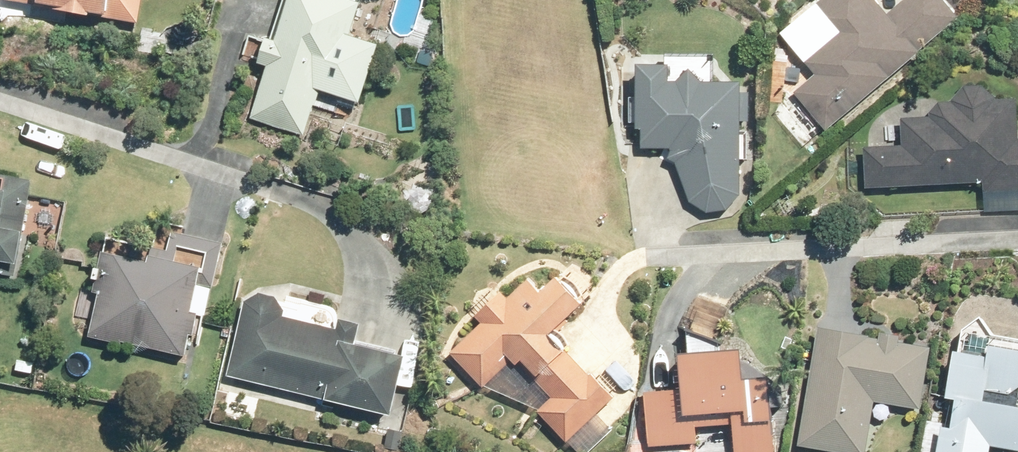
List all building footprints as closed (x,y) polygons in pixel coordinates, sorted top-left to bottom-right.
[(105,13),(138,18),(141,0),(56,0),(56,2),(87,7),(87,3),(106,6),(105,13)] [(269,60),(252,113),(302,130),(326,58),(322,56),(339,5),(325,0),(287,0),(275,37),(263,33),(256,56),(269,60)] [(804,58),(815,70),(794,89),(826,127),(957,13),(946,0),(897,0),(888,8),(881,0),(817,0),(822,5),(810,16),(822,31),(820,33),(826,40),(804,58)] [(669,142),(667,156),(675,164),(690,195),(705,205),(727,206),(740,187),(740,116),(748,117),(748,88),(740,88),(740,75),(701,75),(687,61),(674,75),(666,75),(666,57),(636,57),(636,123),(640,123),(640,143),(669,142)] [(900,115),(902,142),(863,145),(866,186),(872,186),(872,191),(888,189),(887,185),(982,179),(984,210),(1017,208),(1017,129),(1016,94),(995,95),(995,94),(979,80),(965,81),(950,99),(938,99),(930,108),(930,113),(900,115)] [(14,274),(32,174),(0,169),(0,271),(14,274)] [(823,191),(817,207),(828,211),(834,195),(823,191)] [(94,284),(98,285),(88,331),(183,351),(187,330),(192,330),(197,308),(190,306),(195,280),(212,283),(221,239),(171,229),(168,246),(150,242),(147,256),(102,246),(94,284)] [(537,408),(580,451),(588,451),(613,427),(597,410),(614,394),(590,370),(589,371),(563,345),(569,338),(554,323),(581,298),(577,294),(582,289),(564,270),(560,274),(555,269),(538,286),(527,274),(507,293),(500,286),(474,311),(481,319),(450,349),(483,382),(538,406),(537,408)] [(354,335),(358,317),(339,313),(337,323),(286,312),(287,307),(284,306),(274,290),(257,286),(245,294),(227,372),(389,409),(402,350),(394,347),(395,344),(354,335)] [(936,451),(988,451),(989,441),(1017,446),(1017,400),(1016,400),(1017,392),(1017,391),(1017,333),(993,329),(979,311),(961,324),(958,346),(953,345),(946,392),(954,393),(950,424),(940,422),(936,451)] [(900,330),(879,327),(878,335),(869,333),(869,331),(819,323),(798,443),(850,451),(865,451),(874,396),(919,405),(930,343),(898,338),(900,330)] [(783,401),(783,391),(769,383),(768,368),(740,369),(738,340),(677,344),(680,385),(644,387),(648,443),(697,440),(695,422),(733,420),(735,451),(773,451),(769,401),(783,401)] [(32,360),(16,357),(13,368),(30,372),(32,360)]
